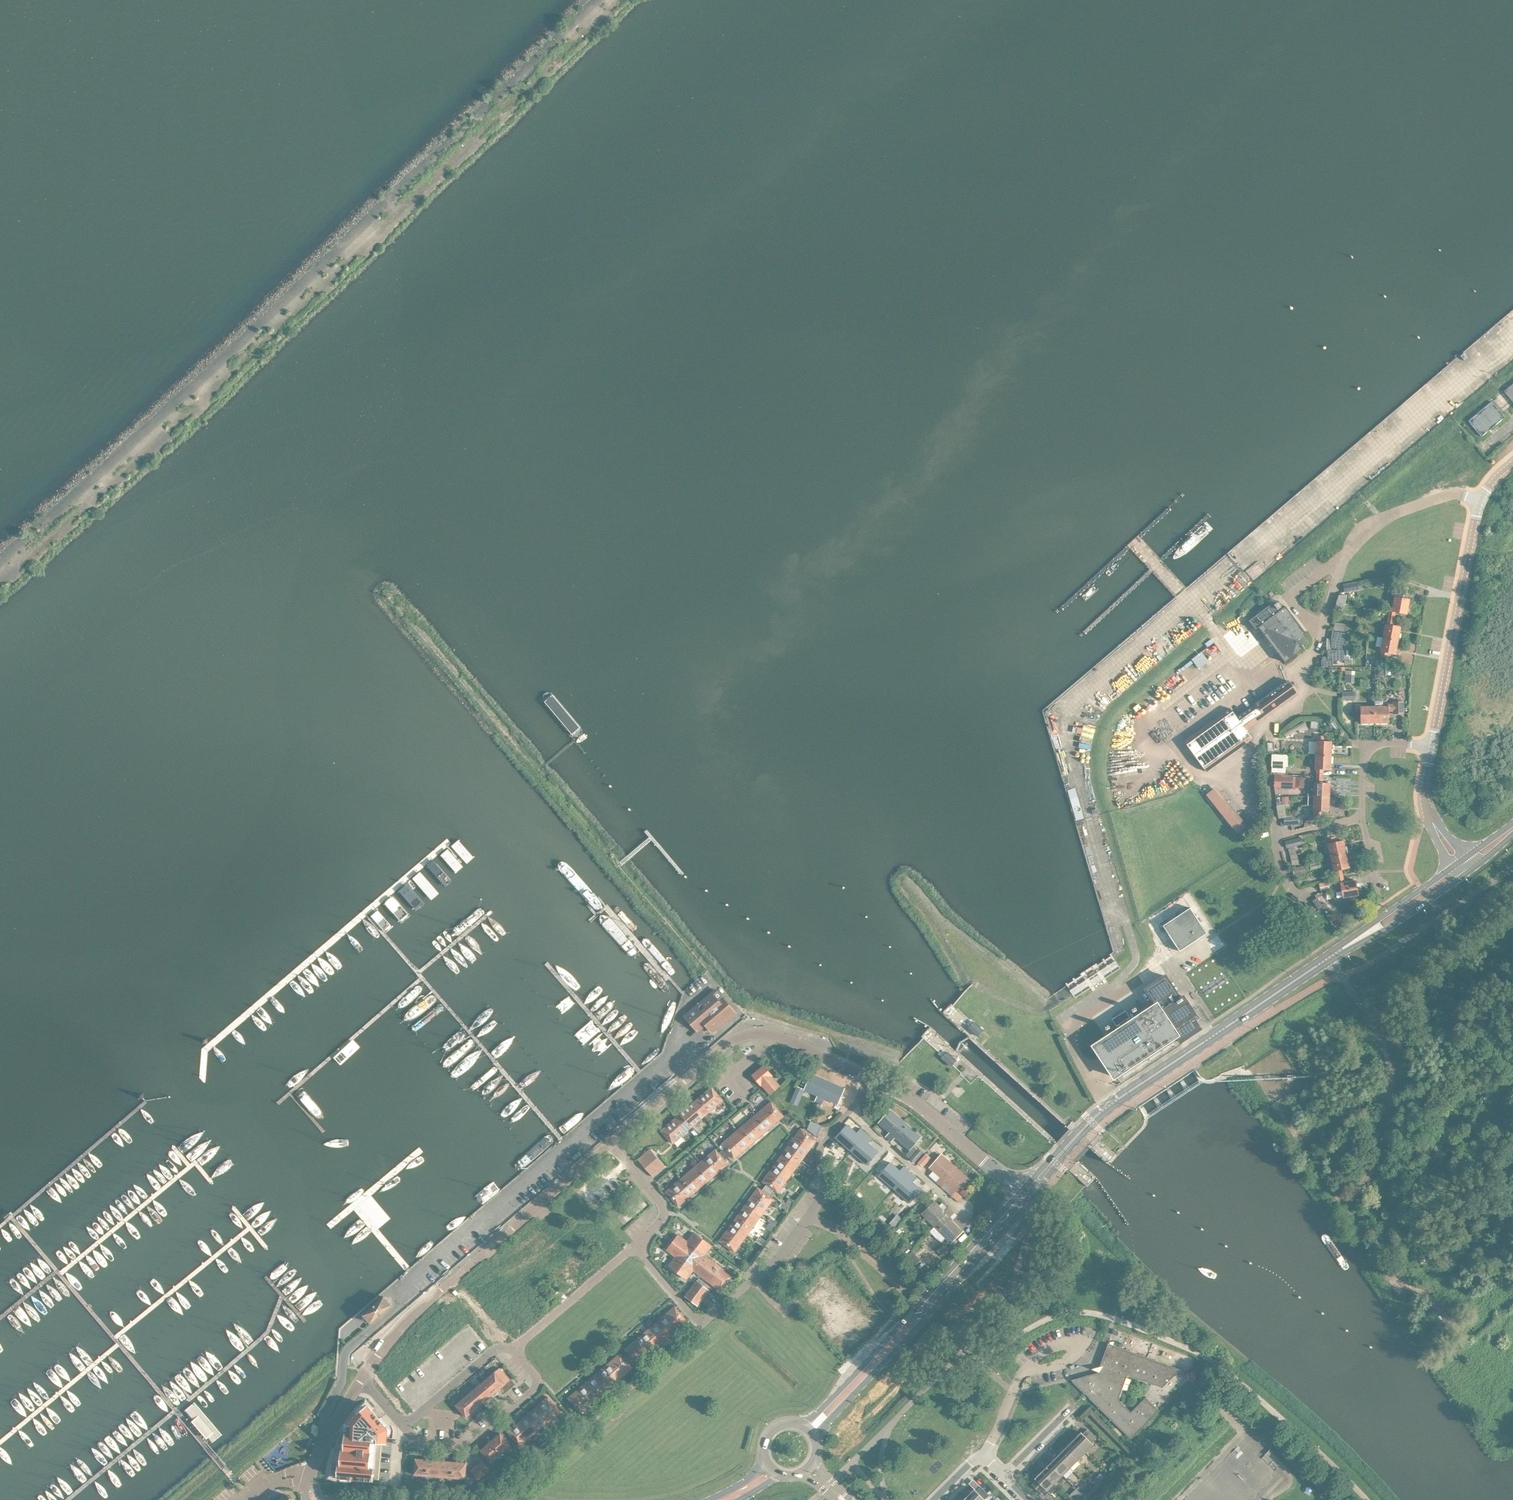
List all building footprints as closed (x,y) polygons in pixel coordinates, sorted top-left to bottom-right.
[(1503,381),(1500,384),(1512,399),(1512,373),(1503,381)] [(1511,398),(1502,386),(1492,394),(1502,405),(1511,398)] [(1465,414),(1480,430),(1502,410),(1487,394),(1465,414)] [(1356,577),(1342,579),(1343,586),(1357,584),(1357,583),(1356,577)] [(1388,605),(1387,611),(1393,612),(1394,606),(1405,609),(1408,594),(1400,592),(1400,581),(1394,581),(1394,591),(1393,591),(1391,605),(1388,605)] [(1306,635),(1302,629),(1304,627),(1284,601),(1282,602),(1277,595),(1272,599),(1273,600),(1271,602),(1269,598),(1247,615),(1254,624),(1257,622),(1283,656),(1302,642),(1300,640),(1306,635)] [(1384,618),(1381,632),(1396,635),(1399,621),(1391,620),(1393,612),(1387,611),(1385,618),(1384,618)] [(1223,630),(1238,649),(1258,634),(1250,624),(1245,628),(1238,618),(1223,630)] [(1396,635),(1381,632),(1379,646),(1380,646),(1379,652),(1385,653),(1386,647),(1394,649),(1396,635)] [(1326,655),(1342,655),(1342,644),(1326,645),(1326,655)] [(1263,710),(1295,687),(1287,675),(1255,698),(1255,699),(1251,702),(1250,701),(1235,712),(1229,703),(1183,736),(1205,766),(1251,734),(1244,724),(1259,714),(1259,713),(1263,710)] [(1386,701),(1373,701),(1373,717),(1387,717),(1387,705),(1392,705),(1392,708),(1402,708),(1402,696),(1392,696),(1392,699),(1386,699),(1386,701)] [(1373,717),(1373,701),(1359,701),(1359,699),(1353,699),(1354,706),(1359,706),(1359,717),(1373,717)] [(1332,715),(1327,719),(1332,725),(1337,721),(1332,715)] [(1302,716),(1282,728),(1284,731),(1297,724),(1298,727),(1307,723),(1302,716)] [(1315,735),(1314,749),(1329,750),(1330,736),(1322,735),(1322,730),(1316,730),(1316,735),(1315,735)] [(1270,761),(1284,761),(1286,761),(1287,749),(1270,748),(1270,761)] [(1315,764),(1315,770),(1321,770),(1321,764),(1329,764),(1329,750),(1314,749),(1313,763),(1315,764)] [(1313,777),(1312,791),(1327,791),(1328,777),(1320,777),(1321,770),(1315,770),(1314,777),(1313,777)] [(1205,789),(1236,828),(1243,822),(1213,784),(1205,789)] [(1327,791),(1312,791),(1312,805),(1313,805),(1313,810),(1319,811),(1319,805),(1327,806),(1327,791)] [(1283,812),(1283,819),(1297,819),(1297,811),(1283,812)] [(1284,835),(1285,842),(1302,838),(1300,831),(1284,835)] [(1326,838),(1329,852),(1345,848),(1341,834),(1334,836),(1332,831),(1327,832),(1328,837),(1326,838)] [(1334,865),(1335,873),(1341,872),(1340,864),(1348,862),(1345,848),(1329,852),(1332,866),(1334,865)] [(560,851),(551,859),(595,907),(603,900),(560,851)] [(1292,863),(1293,870),(1303,867),(1302,860),(1292,863)] [(1341,872),(1335,873),(1336,878),(1339,878),(1341,892),(1357,889),(1354,875),(1342,877),(1341,872)] [(1316,892),(1311,895),(1316,904),(1320,902),(1322,906),(1323,907),(1327,904),(1323,897),(1320,899),(1316,892)] [(1158,922),(1174,949),(1202,930),(1185,904),(1158,922)] [(1187,1030),(1198,1023),(1199,1023),(1190,1010),(1193,1008),(1182,990),(1178,992),(1164,970),(1144,983),(1154,999),(1147,1004),(1146,1002),(1139,1007),(1140,1008),(1134,1012),(1133,1011),(1132,1012),(1127,1015),(1126,1014),(1129,1012),(1124,1004),(1110,1013),(1115,1021),(1118,1019),(1119,1021),(1114,1024),(1113,1024),(1113,1026),(1107,1030),(1106,1029),(1099,1033),(1100,1035),(1092,1040),(1112,1071),(1120,1066),(1121,1067),(1128,1062),(1127,1061),(1134,1057),(1135,1058),(1141,1054),(1141,1052),(1147,1048),(1148,1049),(1155,1045),(1154,1043),(1160,1039),(1161,1040),(1168,1036),(1168,1035),(1175,1030),(1179,1037),(1188,1031),(1187,1030)] [(704,1018),(711,1026),(734,1006),(714,983),(683,1009),(696,1025),(704,1018)] [(967,1022),(976,1030),(982,1024),(973,1016),(967,1022)] [(940,1052),(949,1060),(955,1054),(945,1046),(940,1052)] [(813,1095),(817,1096),(826,1075),(809,1068),(802,1084),(816,1089),(813,1095)] [(826,1075),(817,1096),(820,1098),(823,1092),(836,1098),(843,1082),(826,1075)] [(710,1081),(691,1097),(702,1110),(721,1094),(710,1081)] [(796,1098),(799,1091),(791,1088),(788,1095),(796,1098)] [(769,1095),(754,1109),(766,1123),(782,1110),(769,1095)] [(691,1097),(678,1108),(689,1121),(702,1110),(691,1097)] [(883,1131),(886,1133),(902,1116),(888,1104),(881,1111),(881,1112),(877,1117),(887,1126),(883,1131)] [(689,1121),(678,1108),(659,1124),(671,1137),(689,1121)] [(754,1109),(735,1125),(747,1139),(766,1123),(754,1109)] [(807,1120),(818,1125),(820,1119),(809,1115),(807,1120)] [(902,1116),(886,1133),(889,1136),(893,1131),(908,1144),(919,1131),(902,1116)] [(849,1145),(865,1128),(858,1122),(854,1127),(845,1118),(833,1131),(849,1145)] [(807,1120),(805,1124),(815,1131),(818,1125),(807,1120)] [(799,1122),(784,1143),(799,1155),(815,1134),(799,1122)] [(698,1156),(711,1171),(726,1158),(722,1153),(728,1148),(732,1152),(747,1139),(735,1125),(720,1138),(723,1142),(720,1145),(717,1147),(714,1143),(698,1156)] [(871,1133),(865,1128),(849,1145),(865,1159),(876,1146),(867,1137),(871,1133)] [(916,1142),(907,1153),(912,1157),(921,1146),(916,1142)] [(636,1153),(651,1171),(663,1160),(648,1143),(636,1153)] [(784,1143),(772,1159),(788,1171),(799,1155),(784,1143)] [(934,1175),(937,1178),(953,1160),(939,1148),(927,1161),(938,1171),(934,1175)] [(920,1152),(916,1156),(921,1161),(925,1156),(920,1152)] [(698,1156),(679,1172),(692,1187),(711,1171),(698,1156)] [(877,1169),(892,1183),(908,1165),(902,1160),(898,1165),(888,1156),(877,1169)] [(756,1182),(744,1198),(759,1209),(771,1193),(767,1190),(771,1183),(776,1187),(788,1171),(772,1159),(760,1175),(765,1179),(760,1185),(756,1182)] [(953,1160),(937,1178),(940,1181),(944,1176),(955,1186),(966,1173),(953,1160)] [(908,1165),(892,1183),(908,1197),(920,1184),(910,1175),(914,1171),(908,1165)] [(692,1187),(679,1172),(664,1186),(676,1200),(692,1187)] [(1303,1179),(1290,1188),(1312,1223),(1325,1214),(1303,1179)] [(962,1183),(958,1187),(963,1192),(967,1187),(962,1183)] [(955,1186),(950,1191),(956,1196),(961,1191),(955,1186)] [(920,1207),(933,1220),(950,1204),(947,1201),(943,1206),(933,1195),(920,1207)] [(744,1198),(729,1218),(745,1229),(759,1209),(744,1198)] [(950,1204),(933,1220),(949,1237),(961,1225),(948,1211),(952,1207),(950,1204)] [(745,1229),(729,1218),(717,1234),(733,1246),(745,1229)] [(897,1222),(892,1227),(895,1231),(900,1225),(897,1222)] [(684,1273),(691,1264),(718,1285),(730,1269),(703,1249),(710,1240),(699,1231),(692,1227),(685,1235),(677,1229),(665,1244),(674,1250),(667,1259),(684,1273)] [(942,1238),(934,1245),(939,1250),(946,1243),(942,1238)] [(911,1245),(905,1250),(913,1259),(919,1255),(911,1245)] [(683,1290),(696,1300),(708,1284),(695,1274),(683,1290)] [(673,1300),(654,1316),(666,1331),(685,1315),(673,1300)] [(654,1316),(639,1329),(651,1344),(666,1331),(654,1316)] [(651,1344),(639,1329),(623,1343),(636,1357),(651,1344)] [(1069,1374),(1129,1433),(1157,1405),(1143,1391),(1129,1406),(1116,1394),(1125,1369),(1160,1382),(1178,1364),(1106,1337),(1095,1367),(1069,1374)] [(617,1347),(601,1361),(614,1375),(630,1362),(617,1347)] [(601,1361),(586,1374),(599,1388),(614,1375),(601,1361)] [(483,1374),(493,1386),(503,1377),(493,1365),(483,1374)] [(473,1382),(484,1394),(493,1386),(483,1374),(473,1382)] [(599,1388),(586,1374),(566,1392),(578,1406),(599,1388)] [(463,1390),(474,1402),(484,1394),(473,1382),(463,1390)] [(463,1390),(454,1399),(464,1411),(474,1402),(463,1390)] [(546,1390),(528,1406),(525,1408),(538,1422),(540,1420),(558,1405),(546,1390)] [(357,1406),(356,1405),(347,1415),(345,1427),(343,1427),(342,1443),(340,1443),(339,1458),(336,1458),(335,1470),(339,1471),(339,1474),(349,1475),(349,1472),(372,1473),(375,1436),(385,1437),(386,1427),(388,1425),(366,1399),(357,1406)] [(525,1408),(523,1410),(505,1425),(518,1440),(535,1425),(538,1422),(525,1408)] [(1079,1426),(1071,1434),(1083,1446),(1091,1439),(1089,1437),(1094,1432),(1085,1423),(1080,1428),(1079,1426)] [(488,1435),(499,1447),(508,1439),(498,1427),(488,1435)] [(1071,1434),(1063,1442),(1076,1454),(1083,1446),(1071,1434)] [(488,1435),(478,1444),(489,1456),(499,1447),(488,1435)] [(1063,1442),(1056,1449),(1068,1462),(1076,1454),(1063,1442)] [(1056,1449),(1048,1457),(1060,1469),(1068,1462),(1056,1449)] [(425,1469),(426,1453),(413,1452),(412,1468),(425,1469)] [(437,1470),(439,1454),(426,1453),(425,1469),(437,1470)] [(450,1471),(451,1455),(439,1454),(437,1470),(450,1471)] [(450,1471),(463,1472),(464,1456),(451,1455),(450,1471)] [(1048,1457),(1040,1464),(1053,1477),(1060,1469),(1048,1457)] [(1053,1477),(1040,1464),(1032,1472),(1034,1474),(1030,1478),(1042,1491),(1047,1487),(1048,1488),(1056,1480),(1053,1477)] [(964,1491),(973,1499),(979,1499),(984,1495),(982,1494),(987,1489),(978,1480),(974,1485),(972,1483),(964,1491)] [(266,1499),(282,1499),(287,1496),(281,1488),(266,1499)] [(956,1498),(958,1499),(973,1499),(964,1491),(956,1498)]
